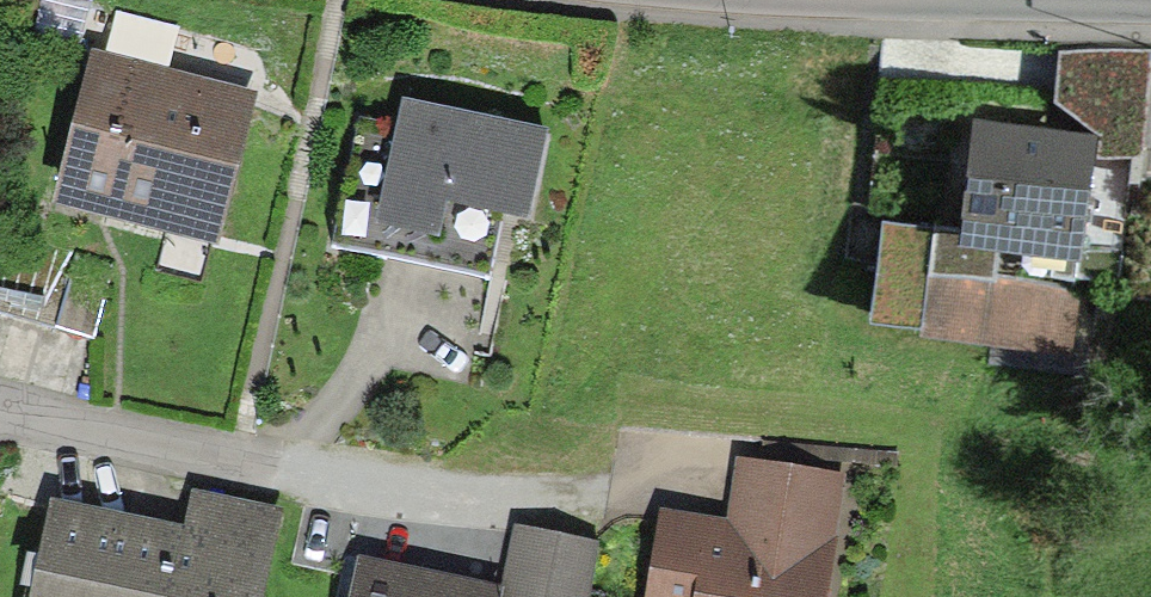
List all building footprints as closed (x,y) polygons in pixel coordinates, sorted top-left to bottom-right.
[(76,9),(44,0),(36,0),(23,45),(63,56),(76,9)] [(1091,124),(1088,149),(1139,153),(1150,46),(1057,45),(1052,92),(1091,124)] [(44,193),(210,230),(242,85),(76,48),(44,193)] [(536,126),(393,94),(386,123),(366,217),(432,230),(441,190),(493,201),(518,208),(536,126)] [(1091,124),(969,110),(955,233),(1077,247),(1088,149),(1091,124)] [(366,217),(386,123),(349,116),(322,243),(478,275),(493,201),(441,190),(432,230),(366,217)] [(917,316),(931,223),(877,214),(863,308),(917,316)] [(0,245),(0,311),(84,333),(100,274),(0,245)] [(1008,267),(1007,349),(1072,350),(1073,269),(1008,267)] [(831,485),(725,468),(714,536),(642,525),(631,596),(813,596),(831,485)] [(16,596),(253,596),(272,505),(180,487),(174,516),(38,489),(16,596)] [(491,581),(487,596),(579,596),(591,535),(502,518),(491,581)] [(338,596),(487,596),(491,581),(348,551),(338,596)]
